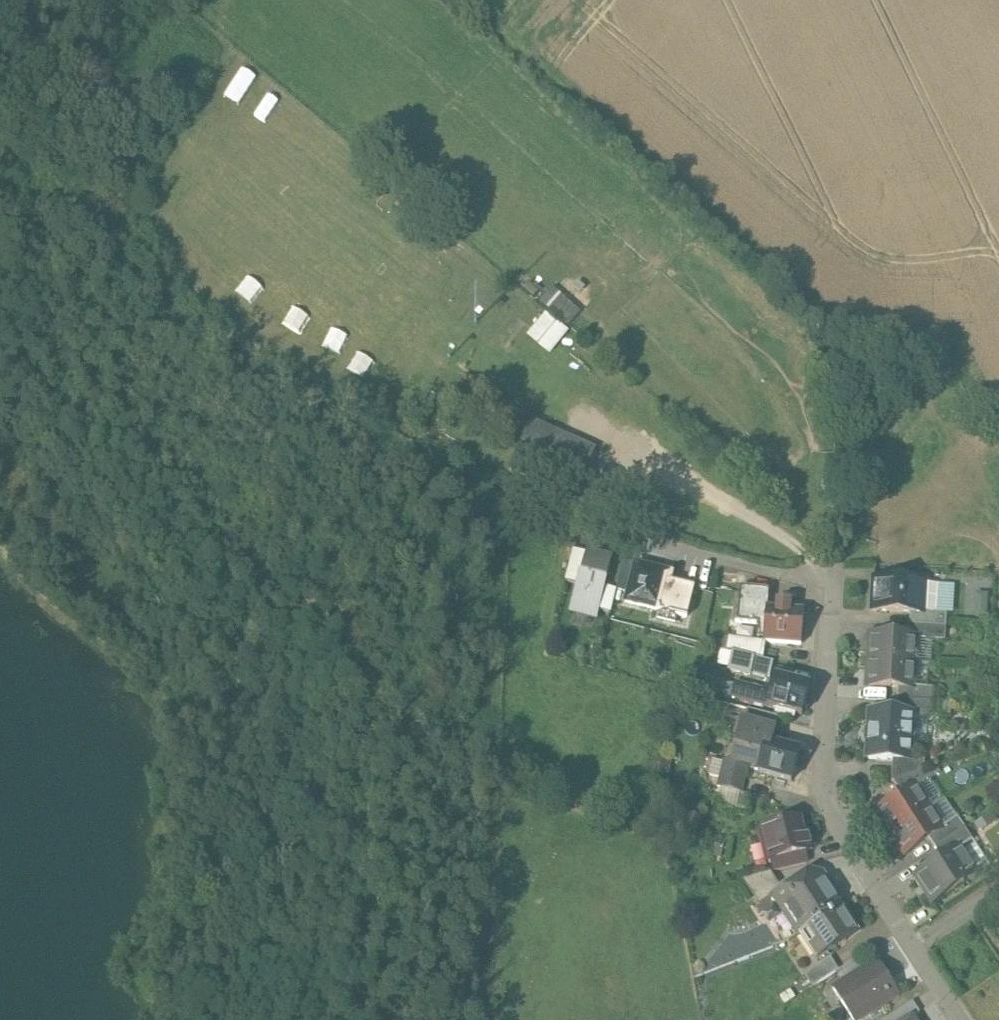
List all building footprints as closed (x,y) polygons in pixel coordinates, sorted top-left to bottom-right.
[(923,645),(872,642),(870,674),(908,677),(921,677),(921,675),(934,676),(936,648),(923,648),(923,645)] [(764,653),(739,651),(736,683),(755,685),(755,682),(763,683),(764,669),(763,669),(764,653)] [(802,673),(764,669),(763,683),(762,703),(764,703),(799,707),(802,673)] [(934,676),(921,675),(921,677),(908,677),(908,687),(944,690),(945,677),(934,676)] [(944,690),(908,687),(907,700),(914,701),(914,703),(943,704),(944,690)] [(907,700),(869,698),(868,723),(913,725),(914,703),(914,701),(907,700)] [(762,703),(729,699),(726,711),(756,718),(760,719),(764,703),(762,703)] [(729,738),(737,740),(770,750),(772,743),(776,728),(765,725),(766,721),(760,719),(756,718),(754,725),(734,719),(729,738)] [(913,725),(868,723),(866,748),(895,750),(912,752),(912,750),(913,725)] [(708,754),(765,770),(770,750),(737,740),(734,749),(711,743),(708,754)] [(808,752),(772,743),(770,750),(765,770),(801,779),(808,752)] [(932,751),(912,750),(912,752),(895,750),(895,761),(931,763),(932,751)] [(931,763),(895,761),(894,775),(912,776),(911,779),(930,780),(931,763)] [(776,778),(747,770),(744,782),(773,790),(776,778)] [(903,778),(911,779),(912,776),(894,775),(866,773),(865,791),(862,796),(865,801),(863,820),(891,822),(909,823),(909,822),(910,805),(902,796),(903,778)] [(744,782),(742,781),(737,797),(730,822),(724,821),(718,847),(740,853),(746,828),(747,825),(754,801),(771,806),(775,790),(773,790),(744,782)] [(771,806),(754,801),(747,825),(746,828),(790,840),(797,813),(771,806)] [(909,823),(891,822),(890,842),(892,842),(921,833),(921,822),(909,822),(909,823)] [(921,833),(892,842),(901,856),(914,847),(915,849),(927,841),(922,833),(921,833)] [(901,856),(875,873),(889,893),(927,868),(915,849),(914,847),(901,856)] [(927,868),(889,893),(902,914),(925,899),(940,889),(940,888),(927,868)] [(955,878),(940,888),(940,889),(925,899),(932,909),(962,890),(955,878)] [(798,880),(758,890),(765,921),(769,921),(802,913),(812,911),(808,894),(801,896),(798,880)] [(802,913),(769,921),(771,932),(805,924),(802,913)] [(823,932),(804,944),(800,937),(780,950),(780,949),(771,955),(778,965),(780,964),(799,993),(803,990),(840,966),(835,957),(838,955),(823,932)] [(769,933),(742,940),(757,964),(771,955),(780,949),(769,933)] [(840,966),(803,990),(820,1016),(845,1000),(843,996),(855,988),(840,966)]
